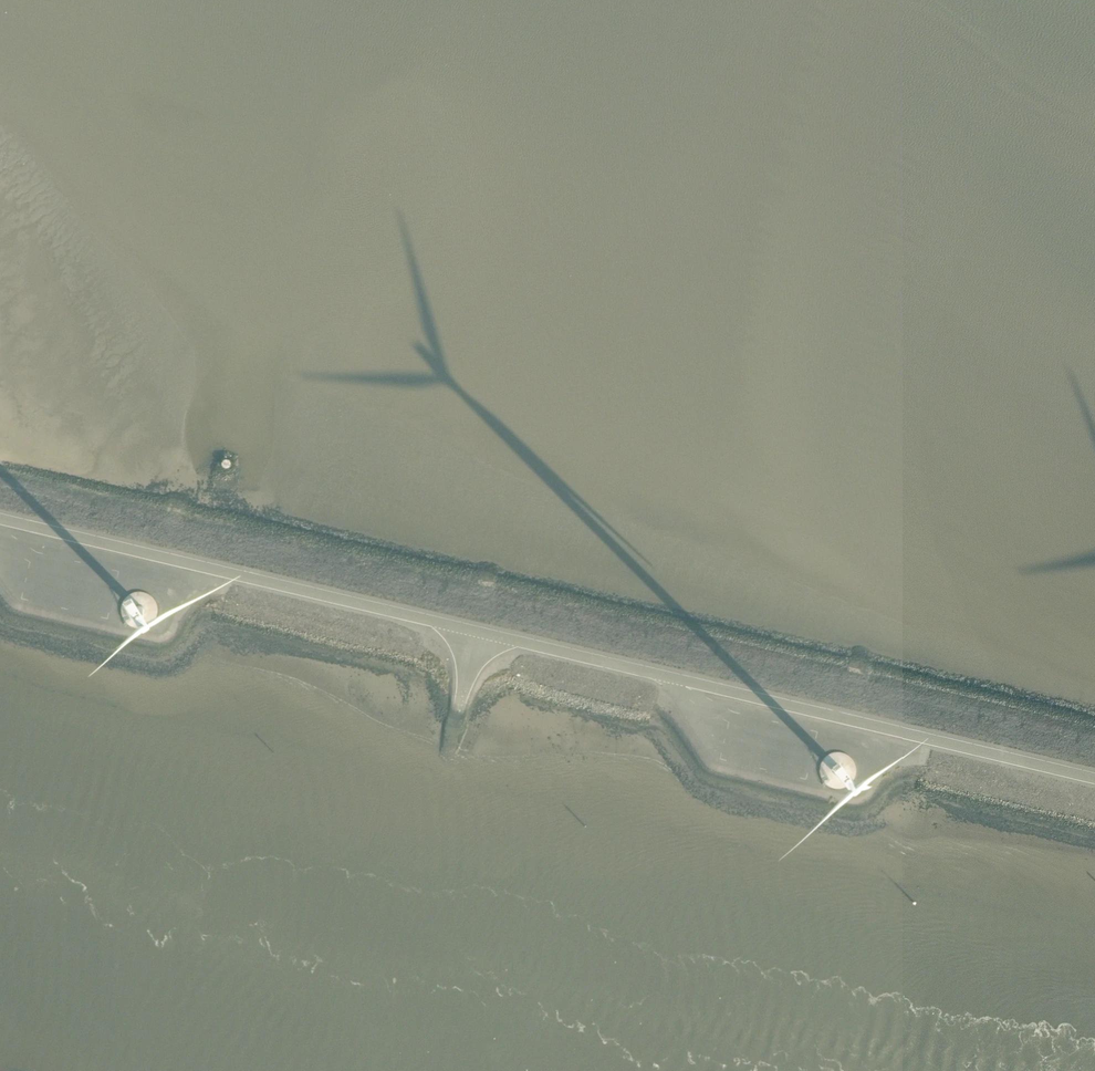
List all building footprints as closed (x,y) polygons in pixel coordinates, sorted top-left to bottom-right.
[(141,623),(138,626),(147,632),(159,616),(142,603),(149,596),(139,588),(123,608),(141,623)]
